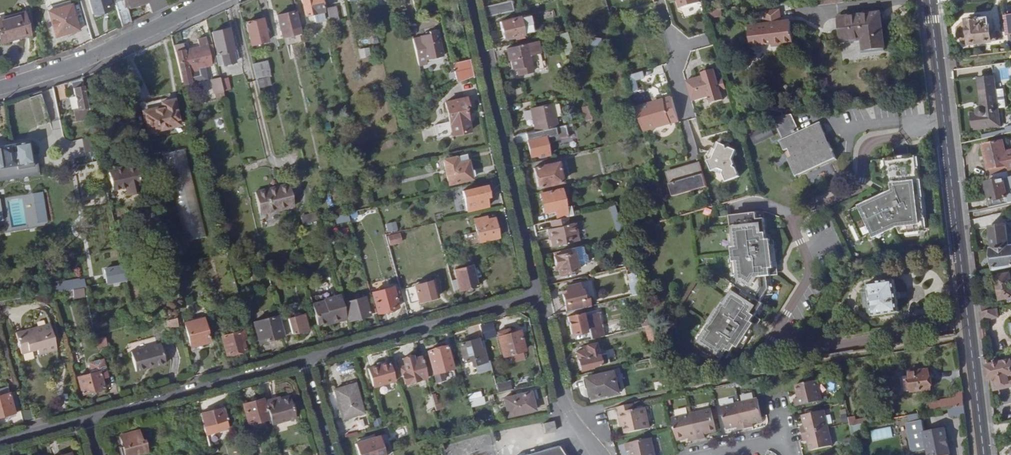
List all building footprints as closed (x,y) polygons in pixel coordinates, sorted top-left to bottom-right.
[(115,7),(113,0),(89,0),(93,14),(111,9),(110,8),(115,7)] [(115,7),(121,27),(122,26),(131,22),(127,9),(126,9),(125,6),(143,0),(113,0),(115,7)] [(165,6),(163,0),(147,0),(151,12),(165,6)] [(304,15),(321,11),(319,0),(300,0),(304,15)] [(515,0),(483,7),(485,18),(517,11),(515,0)] [(702,2),(701,0),(679,0),(681,8),(702,2)] [(79,30),(71,4),(48,11),(56,37),(79,30)] [(336,6),(326,6),(327,23),(337,22),(336,6)] [(401,20),(408,18),(406,8),(399,10),(401,20)] [(756,26),(758,45),(778,43),(778,45),(799,42),(796,21),(787,22),(785,9),(761,12),(762,25),(756,26)] [(722,17),(722,10),(709,12),(710,18),(722,17)] [(299,33),(294,11),(277,15),(282,37),(299,33)] [(24,12),(0,19),(0,37),(2,42),(30,34),(24,12)] [(839,17),(842,41),(864,39),(866,52),(886,49),(882,12),(839,17)] [(528,16),(499,22),(503,39),(532,33),(528,16)] [(404,28),(410,27),(408,18),(401,20),(403,27),(404,28)] [(988,18),(967,21),(970,44),(991,41),(988,18)] [(268,40),(262,19),(245,23),(251,45),(268,40)] [(235,62),(234,56),(233,51),(234,51),(233,46),(236,46),(234,36),(231,37),(229,28),(212,32),(217,55),(220,54),(221,59),(223,65),(235,62)] [(413,38),(419,65),(427,63),(426,59),(443,55),(437,29),(428,31),(429,33),(420,35),(420,36),(413,38)] [(170,36),(182,83),(190,81),(188,73),(198,70),(198,68),(211,65),(207,45),(205,37),(196,39),(198,47),(183,50),(178,32),(170,36)] [(565,32),(558,33),(561,51),(569,50),(565,32)] [(864,39),(842,41),(842,44),(861,42),(863,54),(886,52),(886,49),(866,52),(864,39)] [(536,43),(506,49),(508,60),(510,60),(512,69),(518,68),(519,74),(541,69),(536,43)] [(207,45),(211,65),(216,64),(216,61),(212,44),(207,45)] [(598,60),(598,49),(583,50),(584,60),(598,60)] [(252,64),(256,79),(257,84),(270,81),(272,81),(268,60),(252,64)] [(454,72),(472,68),(470,60),(452,64),(454,72)] [(683,74),(689,93),(707,89),(709,95),(721,92),(718,83),(715,74),(712,61),(699,65),(700,69),(683,74)] [(1007,62),(996,63),(998,79),(1009,78),(1007,62)] [(456,83),(474,77),(472,68),(454,72),(456,83)] [(643,79),(641,72),(627,76),(630,86),(636,85),(635,82),(643,79)] [(718,83),(724,82),(721,72),(715,74),(718,83)] [(999,126),(993,76),(977,78),(981,106),(979,107),(977,108),(976,109),(976,111),(976,114),(971,115),(973,130),(999,126)] [(82,77),(73,81),(78,108),(74,110),(74,111),(89,108),(87,97),(82,77)] [(213,93),(223,90),(220,77),(210,79),(213,93)] [(270,81),(257,84),(261,99),(273,96),(270,81)] [(65,83),(57,86),(60,100),(69,98),(65,83)] [(88,96),(95,95),(92,84),(86,86),(88,96)] [(610,85),(594,89),(596,95),(611,90),(610,85)] [(89,108),(90,113),(98,112),(95,95),(88,96),(87,97),(89,108)] [(445,102),(452,135),(469,132),(465,109),(468,108),(465,97),(445,102)] [(643,131),(679,121),(672,98),(636,108),(643,131)] [(140,106),(142,112),(162,107),(161,103),(160,99),(142,103),(140,106)] [(142,112),(147,133),(179,125),(173,100),(161,103),(162,107),(142,112)] [(542,130),(557,127),(552,104),(529,109),(534,132),(542,130)] [(76,122),(91,118),(90,113),(89,108),(74,111),(76,122)] [(800,134),(792,115),(773,118),(784,142),(800,134)] [(444,122),(434,124),(436,135),(446,133),(444,122)] [(821,125),(800,134),(784,142),(781,143),(785,153),(789,151),(793,159),(789,161),(795,175),(835,157),(821,125)] [(534,132),(525,135),(530,157),(540,155),(543,154),(544,157),(548,156),(542,130),(534,132)] [(97,147),(95,137),(82,140),(84,150),(97,147)] [(16,164),(16,168),(32,165),(28,140),(0,145),(0,167),(16,164)] [(983,146),(988,170),(1008,165),(1010,171),(1010,151),(1005,152),(1002,141),(983,146)] [(720,143),(717,149),(715,153),(708,156),(707,156),(713,172),(714,171),(720,169),(724,171),(723,173),(727,183),(740,178),(733,159),(737,151),(733,149),(724,145),(720,143)] [(163,149),(164,162),(185,160),(184,147),(163,149)] [(715,153),(717,149),(711,147),(708,156),(715,153)] [(884,196),(846,213),(853,228),(854,227),(862,243),(875,237),(874,236),(882,232),(883,233),(897,227),(901,234),(924,231),(921,200),(919,201),(917,182),(918,182),(916,163),(915,163),(914,155),(886,158),(887,166),(885,166),(888,190),(892,190),(893,197),(886,200),(884,196)] [(443,160),(448,184),(471,179),(467,162),(456,164),(455,157),(443,160)] [(835,157),(795,175),(797,180),(837,162),(835,157)] [(556,163),(533,168),(537,188),(561,183),(556,163)] [(698,190),(707,188),(700,163),(691,165),(692,169),(671,176),(675,192),(697,186),(698,190)] [(116,171),(120,188),(126,187),(128,196),(142,193),(136,164),(124,166),(125,169),(116,171)] [(673,198),(698,190),(697,186),(675,192),(671,176),(692,169),(691,165),(666,173),(673,198)] [(1008,165),(991,169),(992,175),(996,174),(1007,172),(1010,171),(1008,165)] [(113,190),(120,188),(116,171),(109,172),(113,190)] [(1007,172),(996,174),(997,181),(986,183),(991,201),(1008,197),(1004,180),(1008,179),(1007,172)] [(170,180),(183,240),(204,236),(190,176),(170,180)] [(281,185),(286,206),(293,205),(288,183),(281,185)] [(259,213),(286,206),(281,185),(254,191),(259,213)] [(486,186),(462,192),(467,212),(487,207),(486,202),(489,201),(486,186)] [(554,211),(556,219),(567,217),(561,189),(539,194),(543,213),(554,211)] [(888,190),(884,196),(886,200),(893,197),(892,190),(888,190)] [(301,224),(318,220),(317,214),(300,218),(301,224)] [(347,214),(335,218),(337,224),(349,221),(347,214)] [(705,338),(699,347),(721,361),(724,356),(729,359),(737,347),(740,349),(754,328),(748,324),(752,319),(754,321),(764,304),(761,302),(770,290),(768,277),(766,266),(774,265),(771,240),(767,241),(765,219),(758,220),(757,214),(734,216),(735,226),(731,227),(734,248),(732,248),(734,263),(735,263),(737,282),(735,285),(738,288),(730,300),(727,298),(719,310),(721,311),(712,324),(710,323),(702,336),(705,338)] [(556,219),(550,221),(552,228),(547,229),(549,240),(554,239),(555,246),(577,241),(573,223),(568,225),(567,217),(556,219)] [(473,220),(478,241),(497,237),(493,219),(482,222),(481,218),(473,220)] [(387,232),(397,229),(394,220),(384,223),(387,232)] [(990,227),(992,249),(1009,247),(1006,224),(990,227)] [(403,236),(392,238),(395,247),(406,244),(403,236)] [(991,249),(994,272),(1010,268),(1010,247),(1009,247),(992,249),(991,249)] [(572,249),(552,254),(555,267),(557,267),(559,275),(577,271),(572,249)] [(448,271),(453,292),(477,286),(472,265),(448,271)] [(774,265),(766,266),(768,277),(775,276),(774,265)] [(106,283),(126,280),(123,266),(104,269),(106,283)] [(630,296),(638,294),(635,273),(627,274),(630,296)] [(996,277),(1000,301),(1010,299),(1010,274),(996,277)] [(47,286),(48,293),(50,292),(81,287),(85,287),(84,279),(79,280),(79,278),(56,282),(56,285),(47,286)] [(435,285),(433,280),(414,285),(414,286),(405,289),(409,303),(418,301),(438,296),(435,285)] [(895,280),(869,283),(873,316),(899,312),(895,280)] [(562,294),(565,312),(589,307),(587,298),(583,299),(580,290),(579,290),(577,283),(564,286),(565,293),(562,294)] [(735,285),(727,298),(730,300),(738,288),(735,285)] [(392,286),(371,293),(377,312),(397,307),(392,286)] [(311,303),(316,324),(324,321),(330,320),(331,323),(346,319),(339,296),(333,297),(311,303)] [(348,320),(375,313),(372,301),(366,303),(364,297),(343,302),(348,320)] [(995,300),(979,304),(980,312),(997,309),(995,300)] [(997,309),(980,312),(981,321),(998,318),(997,309)] [(721,311),(719,310),(710,323),(712,324),(721,311)] [(279,320),(283,335),(291,333),(291,334),(307,330),(302,314),(288,318),(287,318),(279,320)] [(567,317),(571,334),(585,331),(581,314),(567,317)] [(258,342),(283,335),(279,320),(278,315),(253,321),(258,342)] [(209,341),(203,317),(184,322),(190,346),(209,341)] [(168,328),(178,325),(176,318),(166,321),(168,328)] [(644,328),(646,327),(652,326),(650,320),(643,321),(644,328)] [(50,321),(14,331),(20,353),(36,348),(38,353),(57,348),(50,321)] [(598,328),(600,338),(623,333),(621,323),(598,328)] [(507,329),(496,332),(503,356),(523,351),(517,331),(508,333),(507,329)] [(239,331),(221,336),(226,354),(244,349),(239,331)] [(96,339),(98,346),(107,343),(105,336),(96,339)] [(696,345),(699,347),(705,338),(702,336),(696,345)] [(477,339),(458,344),(464,361),(470,360),(472,365),(486,361),(483,351),(480,352),(477,339)] [(158,344),(127,352),(132,372),(163,363),(158,344)] [(575,352),(579,370),(600,366),(595,344),(585,346),(586,349),(575,352)] [(421,360),(426,378),(433,376),(433,373),(452,368),(446,346),(427,351),(429,358),(421,360)] [(404,384),(426,378),(421,360),(420,357),(412,359),(412,356),(402,359),(404,366),(406,373),(402,374),(404,384)] [(987,367),(988,379),(992,378),(995,390),(1010,386),(1010,362),(987,367)] [(388,363),(367,368),(372,386),(394,380),(388,363)] [(928,370),(909,372),(912,392),(930,390),(928,370)] [(98,371),(76,377),(81,394),(103,388),(98,371)] [(615,373),(587,379),(589,389),(592,400),(620,393),(615,373)] [(497,391),(512,388),(510,379),(495,382),(497,391)] [(822,401),(817,381),(796,385),(799,399),(795,400),(796,407),(822,401)] [(359,406),(353,384),(334,389),(340,411),(359,406)] [(8,392),(7,386),(0,388),(0,395),(8,392)] [(20,411),(14,391),(8,392),(0,395),(0,416),(20,411)] [(470,404),(481,403),(480,391),(469,392),(470,404)] [(530,392),(503,399),(507,416),(534,410),(530,392)] [(964,406),(962,392),(955,394),(956,398),(946,400),(947,404),(942,405),(941,401),(929,404),(931,412),(949,409),(964,406)] [(264,402),(263,398),(242,404),(248,425),(269,419),(264,402)] [(269,419),(270,425),(294,419),(289,399),(280,401),(274,403),(272,399),(264,402),(269,419)] [(759,401),(723,409),(728,431),(739,428),(740,433),(755,429),(754,425),(764,422),(759,401)] [(633,406),(617,410),(619,423),(624,422),(624,427),(626,435),(649,430),(645,409),(635,412),(633,406)] [(965,414),(964,406),(949,409),(950,417),(965,414)] [(200,413),(204,427),(209,426),(208,424),(225,419),(222,407),(200,413)] [(832,446),(824,411),(803,416),(805,426),(801,427),(804,442),(808,441),(810,451),(832,446)] [(713,412),(674,421),(679,442),(691,439),(693,444),(707,440),(706,436),(718,433),(713,412)] [(914,415),(907,416),(909,425),(919,422),(918,415),(914,415)] [(862,423),(861,416),(848,418),(849,425),(862,423)] [(208,424),(209,426),(209,428),(226,423),(225,419),(208,424)] [(554,430),(552,421),(542,423),(544,432),(554,430)] [(872,441),(892,438),(891,427),(870,430),(872,441)] [(949,454),(950,454),(945,429),(924,433),(928,454),(949,454)] [(121,454),(130,454),(145,451),(142,441),(140,442),(137,431),(119,435),(122,446),(118,447),(121,454)] [(354,444),(357,454),(384,454),(379,437),(354,444)] [(626,445),(627,453),(632,452),(632,454),(654,454),(651,440),(626,445)] [(558,447),(526,454),(563,454),(558,447)]
